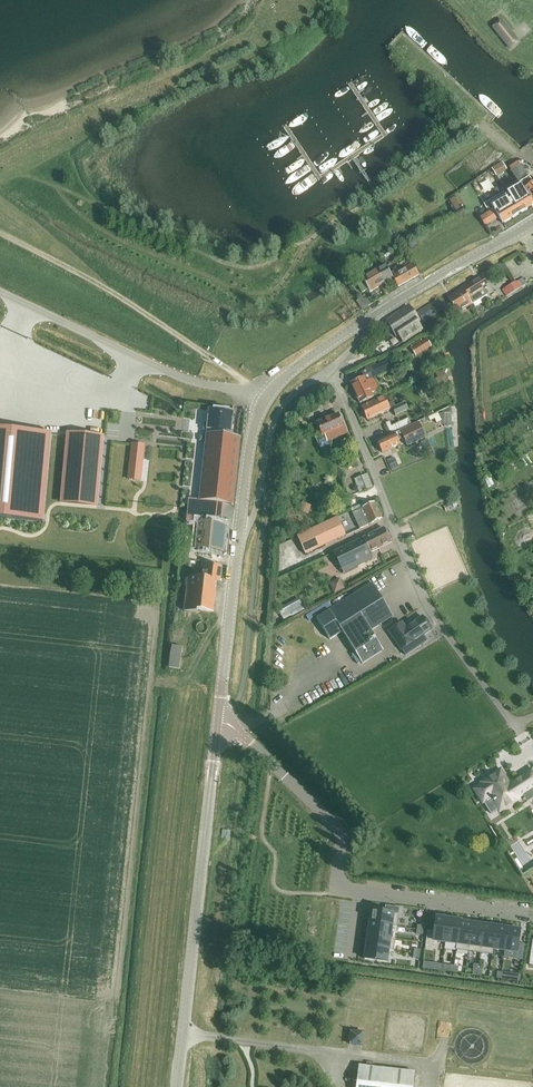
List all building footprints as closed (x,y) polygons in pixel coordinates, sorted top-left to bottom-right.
[(501,21),(493,28),(510,49),(518,42),(501,21)] [(502,163),(492,169),(497,176),(507,170),(502,163)] [(517,163),(509,168),(511,171),(519,166),(517,163)] [(532,205),(532,183),(521,165),(519,166),(511,171),(510,172),(520,186),(532,205)] [(507,194),(508,195),(519,215),(532,206),(532,205),(520,186),(507,194)] [(494,211),(489,214),(480,219),(485,226),(498,218),(502,224),(519,215),(508,195),(491,205),(494,211)] [(453,206),(452,207),(453,207),(453,208),(455,211),(456,212),(461,209),(457,204),(453,206)] [(416,241),(408,246),(411,250),(418,245),(416,241)] [(505,263),(497,268),(500,272),(507,268),(505,263)] [(363,282),(357,285),(362,294),(368,290),(369,293),(384,285),(390,281),(393,286),(396,285),(398,288),(419,275),(412,264),(398,272),(397,270),(390,274),(385,266),(376,271),(361,279),(363,282)] [(462,288),(472,306),(473,306),(472,305),(480,300),(488,296),(485,290),(488,288),(481,277),(462,288)] [(506,297),(526,284),(522,278),(518,281),(517,280),(502,290),(506,297)] [(458,315),(472,306),(462,288),(447,298),(458,315)] [(365,297),(356,302),(362,311),(371,305),(365,297)] [(424,324),(439,315),(433,304),(417,313),(424,324)] [(397,338),(399,337),(404,345),(424,332),(419,324),(408,307),(387,321),(397,338)] [(413,348),(411,349),(416,356),(426,350),(421,341),(412,346),(413,348)] [(364,378),(351,384),(357,399),(360,404),(372,399),(373,398),(372,394),(379,391),(373,379),(380,376),(391,371),(391,370),(389,366),(387,361),(376,366),(375,364),(365,368),(366,371),(361,373),(364,378)] [(388,405),(384,397),(362,408),(368,421),(392,410),(395,416),(408,410),(405,403),(396,408),(393,402),(388,405)] [(189,500),(187,521),(204,523),(221,524),(222,518),(223,504),(224,504),(233,505),(240,437),(239,437),(231,436),(233,412),(209,409),(208,423),(206,423),(205,424),(204,431),(205,433),(207,433),(199,501),(189,500)] [(438,414),(428,418),(429,420),(430,422),(431,421),(435,420),(437,424),(442,422),(438,414)] [(317,424),(323,437),(316,440),(321,450),(328,446),(327,443),(347,434),(338,415),(317,424)] [(391,426),(389,422),(385,424),(390,435),(411,425),(408,419),(391,426)] [(419,423),(412,426),(377,442),(382,454),(400,446),(398,441),(403,439),(407,447),(426,439),(419,423)] [(43,522),(49,460),(52,434),(0,429),(0,518),(43,522)] [(67,435),(61,504),(97,508),(103,438),(67,435)] [(133,445),(129,480),(140,481),(144,446),(133,445)] [(395,458),(387,462),(392,472),(399,469),(395,458)] [(350,461),(353,469),(358,467),(356,459),(350,461)] [(354,480),(360,494),(373,488),(367,475),(354,480)] [(351,510),(360,530),(382,520),(372,500),(354,508),(354,509),(351,510)] [(302,503),(299,511),(308,515),(311,506),(302,503)] [(311,530),(297,536),(305,555),(320,549),(346,537),(337,518),(311,530)] [(197,549),(199,525),(187,523),(184,547),(197,549)] [(204,523),(201,551),(227,554),(230,526),(230,525),(221,524),(204,523)] [(384,529),(333,554),(343,574),(373,560),(370,554),(391,544),(384,529)] [(185,600),(184,612),(197,613),(197,611),(214,613),(217,581),(220,582),(222,567),(201,565),(201,573),(188,572),(188,577),(185,600)] [(320,618),(317,620),(330,641),(342,633),(386,605),(373,584),(320,618)] [(301,601),(280,612),(284,621),(305,609),(301,601)] [(371,632),(393,618),(385,605),(342,633),(355,653),(352,655),(358,665),(361,663),(362,664),(383,651),(371,632)] [(315,610),(305,617),(310,624),(317,620),(320,618),(315,610)] [(399,624),(388,632),(401,652),(411,644),(423,636),(431,631),(422,617),(407,628),(404,624),(403,622),(399,624)] [(172,646),(169,669),(180,670),(183,647),(172,646)] [(476,790),(483,802),(491,814),(499,809),(500,811),(522,797),(521,795),(532,787),(532,775),(531,772),(509,786),(500,773),(482,784),(483,785),(476,790)] [(370,911),(368,923),(393,927),(397,928),(399,915),(395,914),(370,911)] [(427,932),(425,945),(433,946),(433,942),(444,944),(448,919),(435,917),(433,933),(427,932)] [(448,919),(444,944),(457,946),(460,922),(460,921),(448,919)] [(457,946),(456,950),(468,952),(469,947),(472,924),(460,922),(457,946)] [(368,923),(367,935),(391,939),(393,927),(368,923)] [(469,947),(468,952),(480,954),(481,949),(484,925),(472,924),(469,947)] [(481,949),(480,954),(492,955),(493,951),(497,927),(484,925),(481,949)] [(497,927),(493,951),(505,953),(509,929),(497,927)] [(509,929),(505,953),(517,954),(521,930),(509,929)] [(367,935),(365,948),(389,952),(394,952),(395,939),(391,939),(367,935)] [(365,948),(363,961),(387,964),(389,952),(365,948)] [(501,980),(505,981),(509,981),(510,974),(502,973),(501,980)] [(359,1066),(357,1086),(414,1086),(415,1072),(359,1066)]
